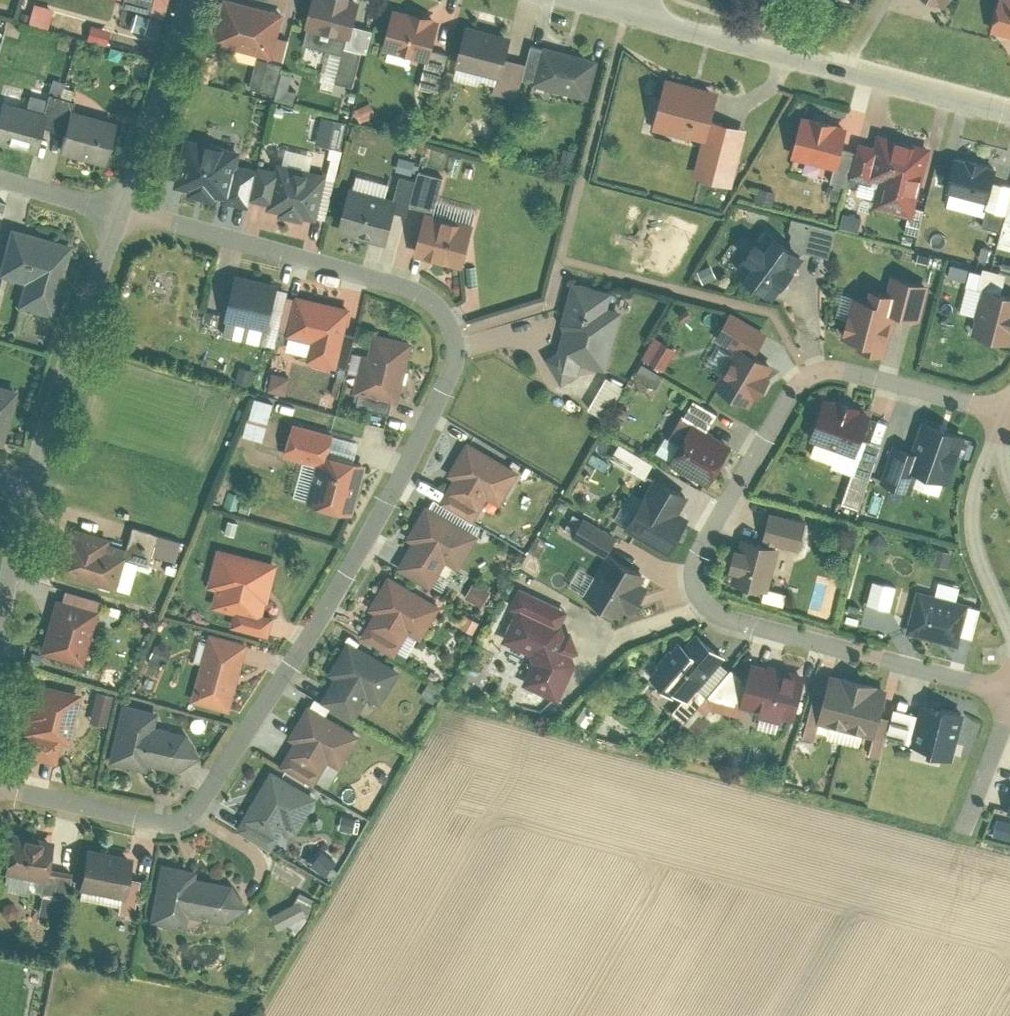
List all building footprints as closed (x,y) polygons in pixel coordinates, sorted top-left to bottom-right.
[(149,13),(152,0),(124,0),(122,6),(149,13)] [(249,0),(224,0),(214,39),(273,54),(285,10),(249,0)] [(309,24),(351,34),(355,19),(360,0),(315,0),(309,24)] [(1009,33),(1009,0),(1000,0),(995,30),(1009,33)] [(28,21),(46,25),(50,7),(32,3),(28,21)] [(438,15),(395,5),(385,45),(428,55),(431,43),(438,15)] [(349,44),(370,49),(376,24),(355,19),(351,34),(349,44)] [(84,35),(103,41),(107,28),(88,22),(84,35)] [(510,35),(467,25),(459,62),(501,72),(506,52),(510,35)] [(421,83),(440,87),(450,48),(431,43),(428,55),(421,83)] [(601,56),(546,43),(537,82),(592,95),(601,56)] [(497,89),(520,94),(529,57),(506,52),(501,72),(497,89)] [(249,91),(295,95),(295,89),(288,88),(290,63),(252,59),(249,91)] [(713,119),(720,90),(668,77),(655,129),(702,140),(707,142),(713,119)] [(1,101),(0,106),(0,138),(34,148),(44,113),(1,101)] [(114,123),(71,111),(60,147),(103,160),(114,123)] [(350,119),(324,113),(318,139),(343,145),(350,119)] [(793,159),(838,169),(848,126),(802,116),(793,159)] [(707,142),(702,140),(693,177),(733,187),(748,128),(713,119),(707,142)] [(875,206),(913,215),(929,146),(878,134),(875,145),(859,142),(851,176),(881,182),(875,206)] [(241,148),(187,136),(176,182),(231,194),(238,163),(241,148)] [(996,163),(951,151),(943,187),(984,198),(996,163)] [(318,215),(327,173),(279,162),(278,167),(270,200),(269,205),(318,215)] [(230,198),(248,202),(256,167),(238,163),(231,194),(230,198)] [(270,200),(278,167),(260,163),(252,196),(270,200)] [(442,173),(422,169),(414,202),(435,207),(442,173)] [(397,196),(352,186),(343,229),(388,239),(397,196)] [(474,219),(427,208),(417,251),(464,262),(474,219)] [(785,243),(828,250),(833,223),(790,215),(785,243)] [(52,317),(72,244),(10,228),(0,265),(0,276),(23,282),(16,307),(52,317)] [(734,271),(774,300),(805,257),(765,228),(734,271)] [(279,283),(236,273),(225,321),(268,330),(279,283)] [(859,350),(886,357),(896,317),(921,323),(931,285),(893,276),(888,292),(872,288),(869,300),(854,296),(844,338),(861,342),(859,350)] [(611,291),(574,282),(557,351),(546,357),(561,384),(577,375),(580,364),(606,370),(620,311),(607,308),(611,291)] [(972,334),(1009,344),(1009,295),(984,289),(972,334)] [(308,361),(338,368),(351,308),(297,296),(288,336),(312,341),(308,361)] [(354,394),(399,404),(414,342),(373,332),(368,355),(363,353),(354,394)] [(651,359),(661,338),(651,333),(642,355),(651,359)] [(663,367),(675,345),(663,339),(651,360),(663,367)] [(716,388),(750,409),(775,367),(740,346),(716,388)] [(287,392),(290,374),(270,371),(267,389),(287,392)] [(599,371),(587,407),(607,414),(619,378),(599,371)] [(1,445),(17,390),(0,385),(0,445),(1,445)] [(252,395),(243,433),(263,438),(272,399),(252,395)] [(864,440),(874,411),(826,395),(805,458),(851,473),(840,508),(860,514),(883,446),(864,440)] [(949,484),(966,434),(923,420),(913,451),(894,444),(880,484),(908,493),(915,472),(949,484)] [(336,433),(293,422),(284,453),(319,463),(309,503),(353,515),(367,463),(331,454),(336,433)] [(672,464),(711,486),(734,447),(695,425),(672,464)] [(616,441),(609,455),(643,473),(650,458),(616,441)] [(473,522),(487,498),(499,505),(519,472),(468,442),(448,476),(452,478),(438,502),(473,522)] [(626,531),(669,555),(688,522),(678,517),(690,495),(656,476),(626,531)] [(396,569),(431,589),(446,564),(457,570),(477,537),(426,507),(407,540),(412,543),(396,569)] [(581,511),(573,523),(606,545),(614,533),(581,511)] [(763,543),(779,547),(802,553),(809,522),(770,513),(763,543)] [(573,525),(570,531),(600,550),(603,544),(573,525)] [(54,573),(114,590),(123,557),(106,552),(110,540),(74,529),(71,539),(64,537),(54,573)] [(767,594),(779,547),(763,543),(742,538),(730,585),(767,594)] [(265,614),(279,563),(217,546),(205,587),(216,590),(212,606),(236,612),(232,626),(270,636),(275,617),(265,614)] [(634,614),(651,586),(645,583),(650,574),(612,552),(587,595),(621,614),(624,608),(634,614)] [(375,613),(361,638),(396,657),(409,634),(421,642),(442,605),(388,575),(369,610),(375,613)] [(871,577),(865,600),(888,606),(894,583),(871,577)] [(473,578),(464,594),(481,603),(490,588),(473,578)] [(533,662),(522,684),(559,702),(577,664),(574,655),(580,653),(573,631),(566,633),(563,624),(569,611),(518,587),(508,608),(516,612),(502,641),(530,654),(533,662)] [(39,654),(82,667),(102,601),(65,590),(61,601),(56,599),(39,654)] [(970,603),(918,590),(907,634),(960,647),(970,603)] [(231,712),(249,642),(210,632),(191,702),(231,712)] [(688,702),(727,657),(698,632),(686,647),(678,641),(649,676),(675,697),(678,694),(688,702)] [(334,678),(320,701),(354,721),(368,697),(381,705),(401,671),(348,640),(327,674),(334,678)] [(742,707),(796,720),(806,676),(753,663),(742,707)] [(847,731),(860,681),(832,675),(824,700),(814,698),(803,737),(815,740),(820,723),(847,731)] [(847,731),(873,738),(868,755),(879,758),(889,719),(881,717),(889,689),(860,681),(847,731)] [(81,693),(35,683),(23,734),(28,735),(23,756),(56,764),(61,745),(69,746),(81,693)] [(89,719),(104,723),(111,692),(96,689),(89,719)] [(157,727),(161,711),(121,702),(107,763),(146,772),(148,765),(178,772),(202,758),(187,733),(157,727)] [(953,758),(965,712),(924,702),(912,748),(953,758)] [(281,766),(315,784),(327,762),(341,770),(360,735),(307,705),(289,738),(294,741),(281,766)] [(774,727),(775,715),(756,714),(755,725),(774,727)] [(273,772),(237,831),(271,851),(286,827),(297,833),(318,798),(273,772)] [(992,830),(1009,836),(1009,821),(996,816),(992,830)] [(10,839),(4,872),(44,880),(51,847),(10,839)] [(87,849),(79,890),(124,898),(132,857),(87,849)] [(340,862),(317,850),(308,865),(331,878),(340,862)] [(159,864),(149,922),(185,928),(187,915),(225,922),(248,907),(233,884),(197,878),(199,871),(159,864)] [(274,916),(289,929),(313,902),(297,889),(274,916)]
